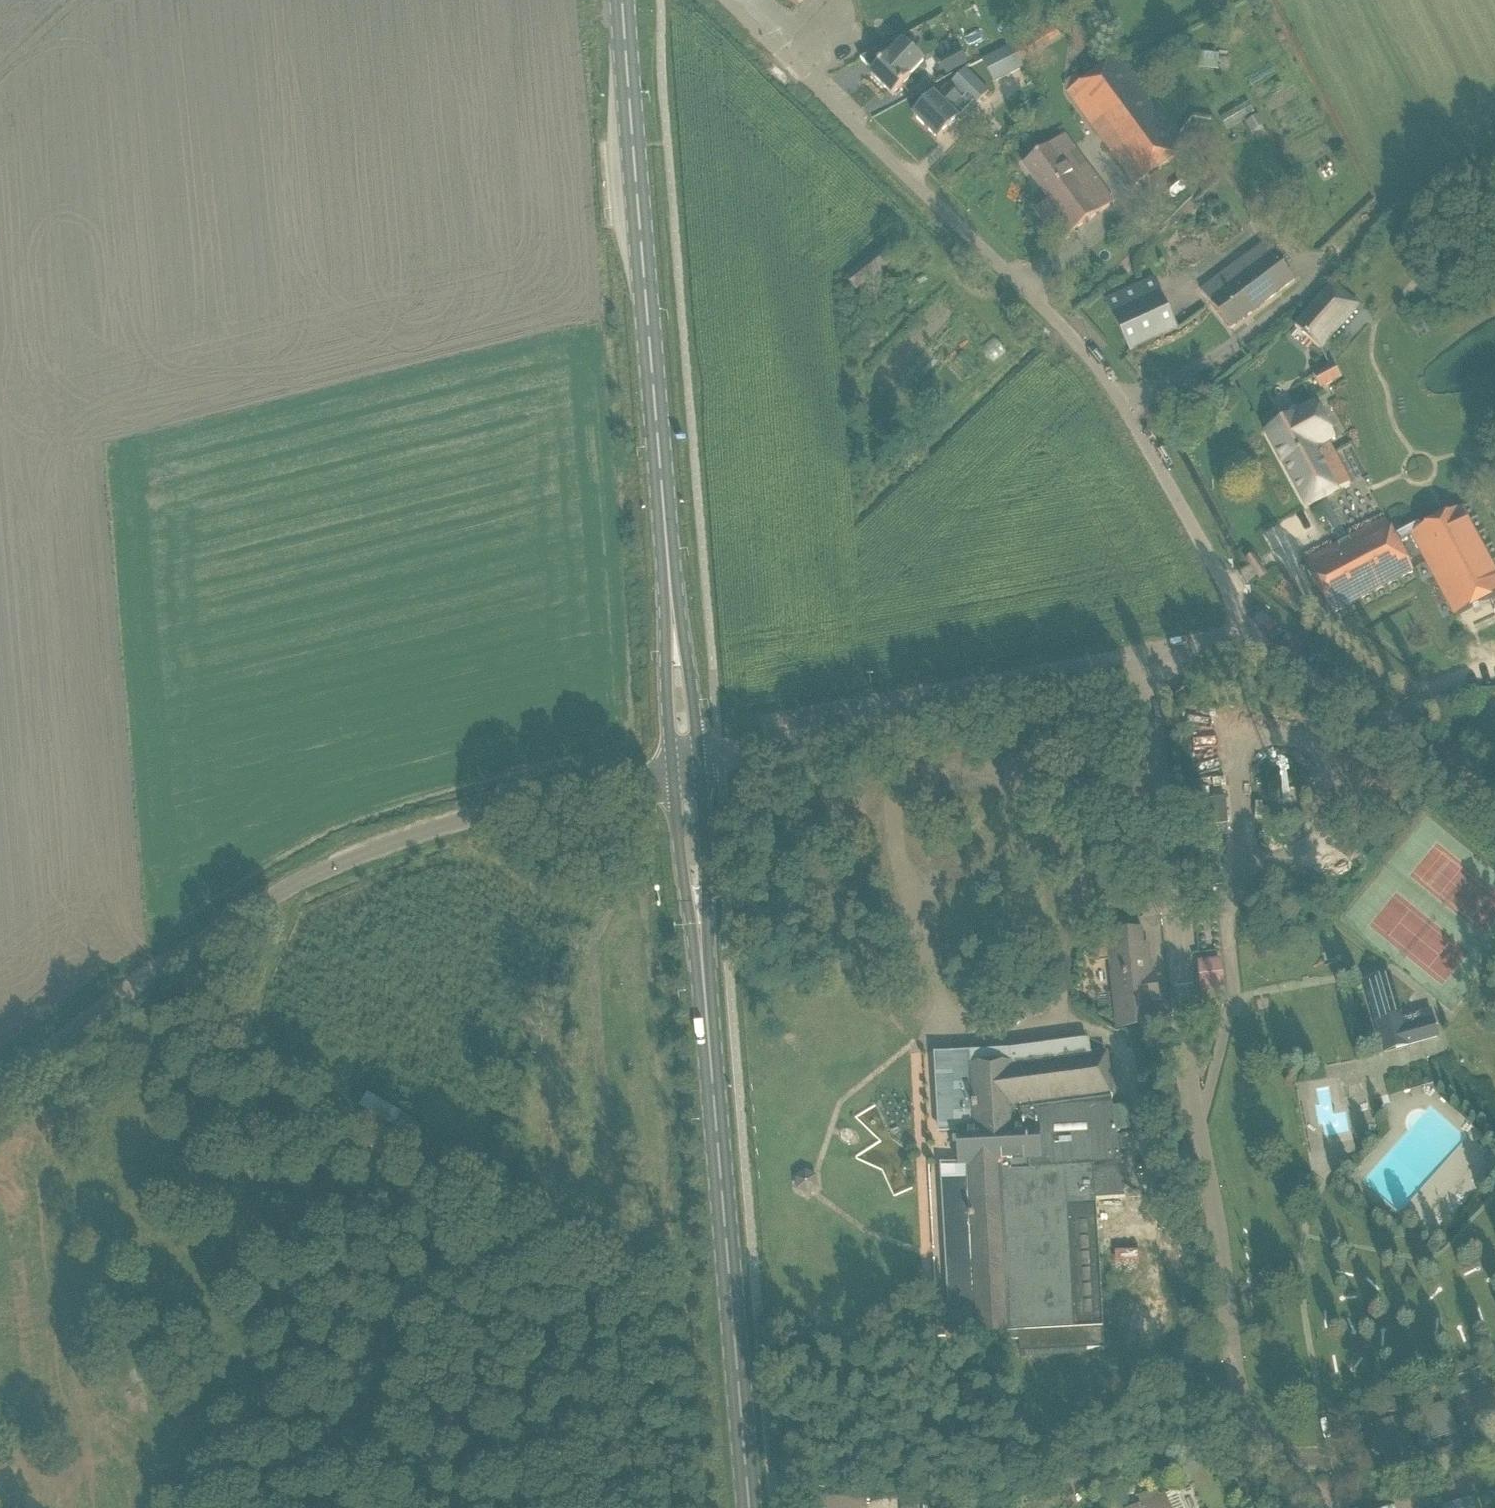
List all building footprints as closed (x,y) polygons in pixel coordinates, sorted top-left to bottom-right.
[(889,54),(870,74),(893,96),(923,64),(901,42),(890,54),(889,54)] [(1011,46),(982,60),(993,82),(1022,67),(1011,46)] [(960,48),(939,59),(948,75),(969,64),(960,48)] [(1187,147),(1120,55),(1067,95),(1134,187),(1187,147)] [(973,108),(989,92),(965,68),(949,84),(973,108)] [(933,95),(927,101),(913,116),(937,139),(957,120),(948,111),(960,98),(949,87),(937,99),(933,95)] [(1063,136),(1039,153),(1023,165),(1048,199),(1035,209),(1059,242),(1113,203),(1085,165),(1063,136)] [(1265,242),(1217,279),(1201,291),(1230,330),(1294,281),(1265,242)] [(895,259),(884,246),(846,277),(856,290),(895,259)] [(1177,329),(1154,278),(1105,300),(1129,350),(1177,329)] [(1321,351),(1360,305),(1331,280),(1292,325),(1321,351)] [(1312,375),(1317,384),(1321,390),(1342,378),(1333,362),(1312,375)] [(1327,445),(1307,409),(1285,421),(1267,431),(1286,467),(1327,445)] [(1330,443),(1327,445),(1286,467),(1308,506),(1316,501),(1339,544),(1346,540),(1324,498),(1348,485),(1351,483),(1330,443)] [(1394,535),(1399,544),(1412,537),(1455,617),(1494,596),(1494,570),(1491,562),(1461,507),(1446,515),(1421,528),(1418,522),(1394,535)] [(1339,544),(1321,553),(1304,562),(1331,613),(1410,571),(1383,520),(1346,540),(1339,544)] [(1228,801),(1205,803),(1207,829),(1230,827),(1228,801)] [(1110,949),(1111,962),(1118,1030),(1157,1027),(1155,1001),(1158,1001),(1155,976),(1152,976),(1149,944),(1142,944),(1140,931),(1114,933),(1114,929),(1102,930),(1095,950),(1110,949)] [(1192,989),(1216,988),(1215,958),(1190,959),(1192,989)] [(1363,982),(1382,1052),(1436,1037),(1436,1038),(1437,1037),(1430,1010),(1401,1018),(1389,975),(1363,982)] [(973,1343),(1008,1341),(1014,1446),(1104,1441),(1098,1349),(1104,1349),(1096,1201),(1125,1199),(1117,1130),(1130,1129),(1126,1105),(1113,1107),(1106,1054),(1090,1056),(1088,1041),(1010,1052),(1010,1053),(995,1054),(994,1052),(970,1053),(962,1053),(936,1054),(940,1133),(957,1132),(959,1164),(942,1164),(951,1336),(972,1335),(973,1343)] [(351,1093),(343,1103),(357,1113),(365,1103),(351,1093)] [(889,1120),(889,1133),(906,1134),(906,1120),(889,1120)] [(1130,1144),(1128,1134),(1118,1136),(1120,1146),(1130,1144)] [(789,1191),(806,1193),(808,1173),(791,1171),(789,1191)] [(434,1224),(426,1227),(434,1248),(442,1245),(434,1224)] [(1467,1382),(1453,1386),(1456,1398),(1471,1394),(1467,1382)] [(1456,1403),(1459,1411),(1465,1409),(1469,1421),(1481,1418),(1479,1413),(1494,1408),(1494,1391),(1456,1403)] [(1419,1438),(1453,1428),(1447,1404),(1412,1414),(1419,1438)] [(1164,1494),(1160,1496),(1156,1487),(1137,1495),(1141,1504),(1132,1507),(1170,1507),(1164,1494)] [(1473,1498),(1440,1507),(1477,1507),(1473,1498)] [(935,1500),(922,1500),(922,1507),(935,1507),(935,1500)]
